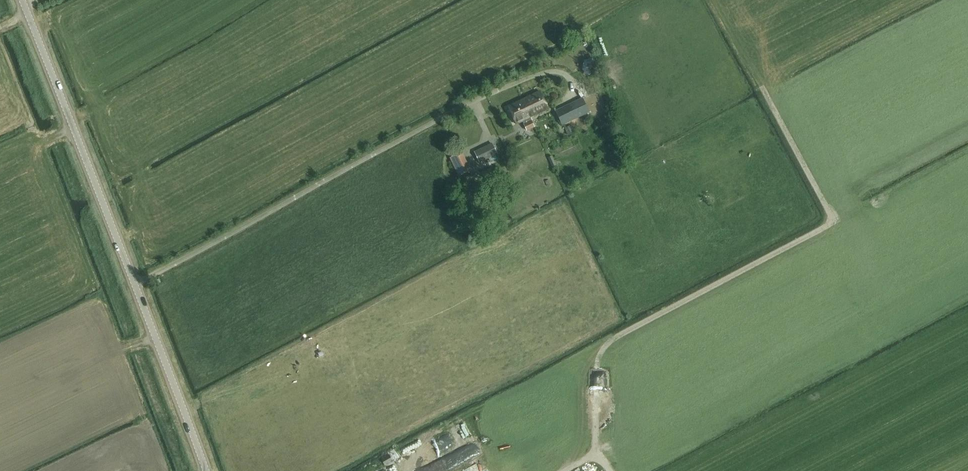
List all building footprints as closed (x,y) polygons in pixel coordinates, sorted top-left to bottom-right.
[(584,61),(582,69),(589,75),(597,72),(599,64),(592,58),(584,61)] [(521,100),(534,128),(535,127),(532,121),(534,120),(535,117),(534,116),(548,109),(540,91),(521,100)] [(562,126),(592,111),(585,97),(583,98),(583,97),(555,111),(562,126)] [(534,128),(521,100),(508,107),(516,124),(522,121),(526,131),(534,128)] [(568,135),(575,132),(571,125),(565,128),(568,135)] [(479,163),(498,154),(492,143),(474,152),(479,163)] [(450,156),(458,177),(470,173),(461,152),(450,156)] [(552,156),(548,158),(552,167),(556,165),(556,164),(559,163),(557,159),(554,160),(552,156)] [(419,440),(406,451),(408,450),(384,470),(399,470),(411,466),(413,464),(419,462),(422,459),(425,458),(433,451),(450,444),(465,432),(463,428),(459,424),(419,440)] [(446,464),(454,470),(457,470),(473,454),(463,445),(446,464)] [(385,466),(393,462),(390,454),(381,459),(385,466)]
